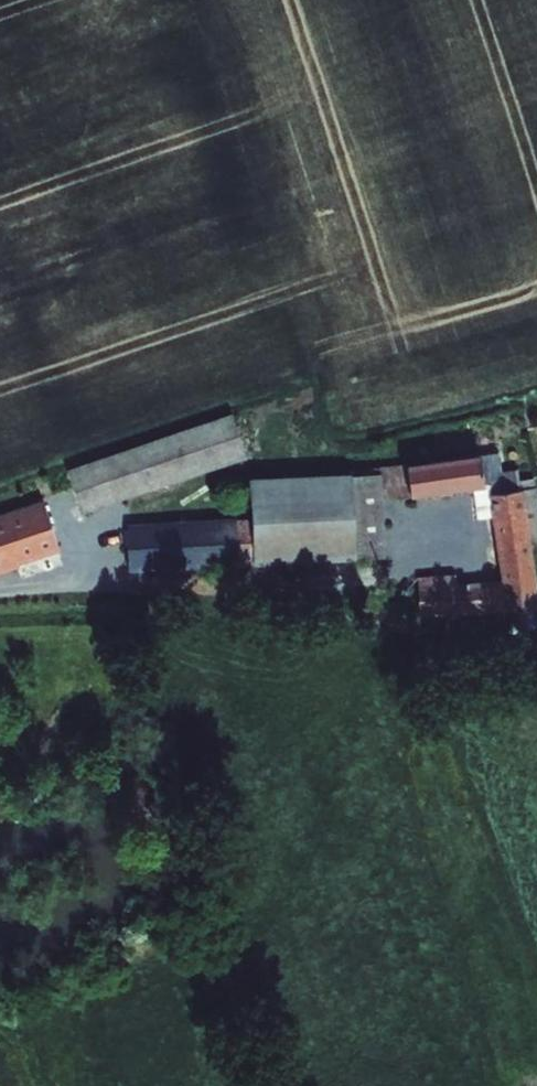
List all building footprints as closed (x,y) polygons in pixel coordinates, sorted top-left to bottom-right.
[(83,514),(248,460),(233,415),(67,473),(83,514)] [(419,617),(508,614),(510,614),(536,610),(536,579),(532,544),(524,492),(521,492),(519,471),(502,474),(500,454),(409,466),(413,497),(413,500),(489,490),(502,583),(457,585),(456,576),(418,579),(419,617)] [(384,500),(413,497),(409,466),(409,464),(378,467),(379,477),(382,476),(384,500)] [(358,563),(357,562),(352,479),(352,476),(250,482),(252,521),(253,567),(358,563)] [(352,479),(357,562),(388,560),(384,500),(382,476),(379,477),(352,479)] [(532,544),(536,543),(536,489),(524,492),(532,544)] [(41,501),(0,516),(0,576),(20,569),(19,566),(61,553),(41,501)] [(252,521),(237,522),(239,568),(253,567),(252,521)] [(127,526),(129,572),(239,568),(237,522),(127,526)] [(510,614),(512,634),(536,633),(536,610),(510,614)]
